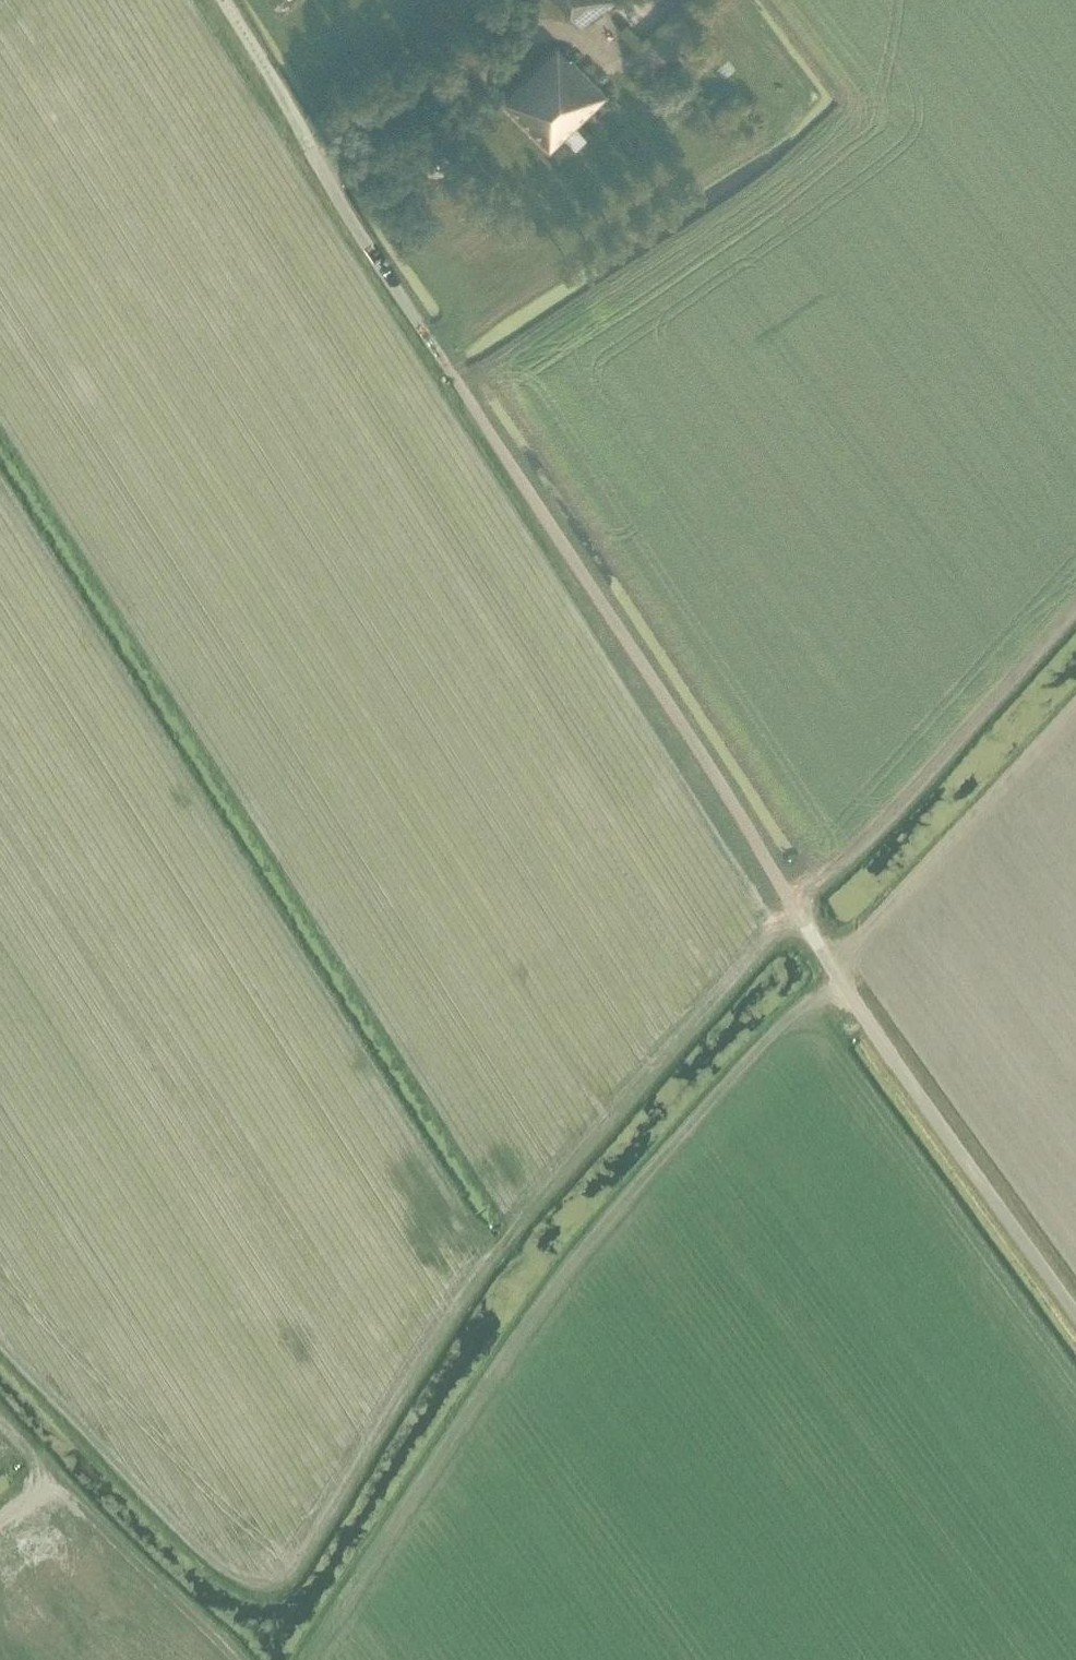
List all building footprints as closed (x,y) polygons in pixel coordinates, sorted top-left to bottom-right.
[(612,0),(562,0),(581,25),(612,0)] [(582,66),(563,49),(555,47),(500,99),(549,149),(606,94),(582,66)]
